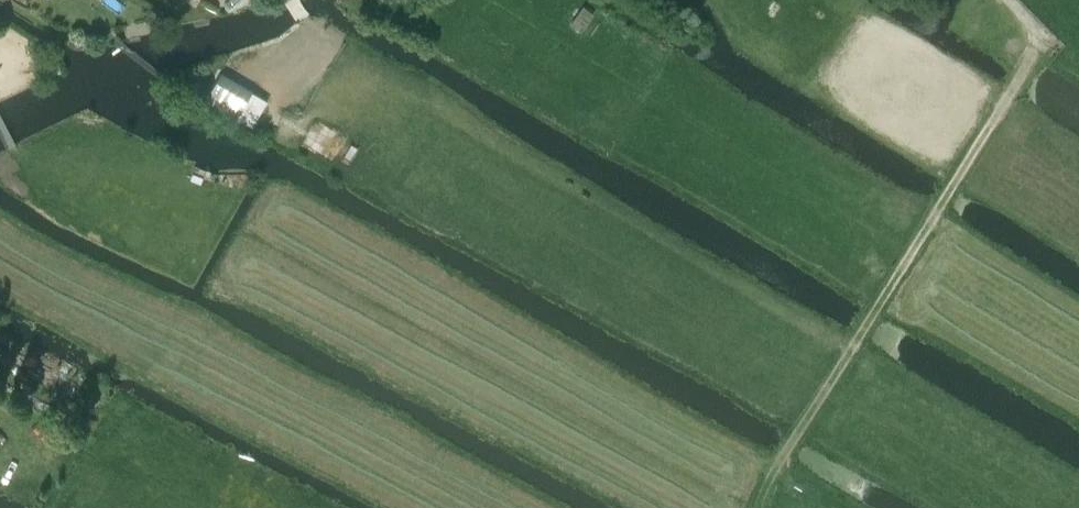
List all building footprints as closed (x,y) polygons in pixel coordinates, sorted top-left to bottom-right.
[(590,25),(600,8),(593,5),(588,14),(582,10),(578,18),(590,25)] [(220,72),(204,101),(235,119),(252,91),(220,72)]
